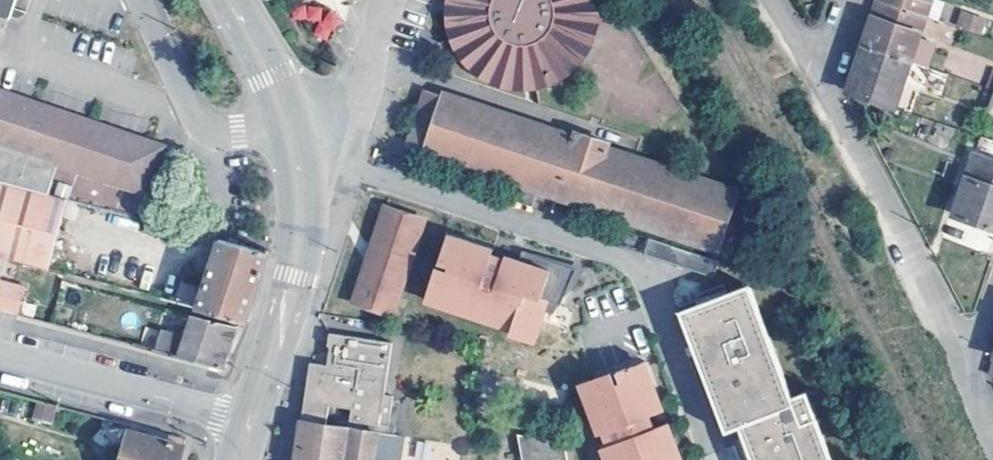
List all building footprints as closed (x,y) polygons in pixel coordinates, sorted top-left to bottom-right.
[(14,17),(20,0),(0,0),(0,12),(14,17)] [(453,37),(458,50),(475,60),(478,50),(496,69),(508,74),(519,78),(538,78),(539,86),(552,82),(562,80),(561,73),(567,66),(578,54),(584,39),(591,14),(597,14),(595,0),(447,0),(450,30),(453,37)] [(932,0),(883,0),(882,2),(926,17),(932,0)] [(330,42),(339,13),(297,1),(292,18),(311,23),(308,35),(330,42)] [(920,36),(926,17),(882,2),(875,23),(867,47),(911,62),(924,67),(929,68),(938,43),(920,36)] [(957,24),(980,29),(982,16),(960,11),(957,24)] [(911,62),(867,47),(860,67),(851,92),(896,107),(911,62)] [(929,68),(924,67),(919,86),(942,93),(948,75),(929,68)] [(150,195),(166,148),(0,91),(0,144),(150,195)] [(525,186),(520,201),(536,206),(541,191),(561,198),(567,178),(595,187),(590,207),(721,251),(721,249),(740,254),(757,200),(740,194),(741,192),(612,150),(613,144),(580,133),(578,138),(449,95),(449,98),(431,91),(412,145),(430,151),(429,155),(525,186)] [(979,154),(957,216),(992,228),(992,157),(979,154)] [(595,187),(567,178),(561,198),(590,207),(595,187)] [(9,260),(51,271),(71,200),(0,181),(0,257),(9,260)] [(429,221),(391,208),(376,256),(360,303),(398,316),(429,221)] [(552,303),(565,307),(582,270),(528,252),(523,264),(496,255),(498,250),(453,235),(443,264),(453,267),(450,275),(440,272),(431,301),(518,330),(516,334),(539,342),(552,303)] [(273,253),(225,240),(202,310),(250,324),(270,261),(273,253)] [(720,279),(725,263),(656,240),(650,256),(720,279)] [(9,260),(0,257),(0,309),(22,315),(28,290),(2,284),(9,260)] [(682,314),(726,432),(741,427),(754,459),(832,459),(817,421),(804,426),(755,295),(757,294),(755,286),(682,314)] [(240,327),(197,316),(189,339),(167,332),(162,350),(227,369),(234,347),(240,327)] [(464,459),(467,447),(399,437),(399,431),(393,430),(398,399),(390,399),(399,345),(337,335),(335,347),(342,348),(339,367),(316,364),(310,399),(300,459),(464,459)] [(652,417),(667,412),(648,363),(619,374),(623,384),(615,387),(611,377),(582,388),(600,437),(604,435),(609,448),(605,449),(609,459),(684,459),(671,425),(657,430),(652,417)] [(51,423),(55,406),(36,401),(31,418),(51,423)] [(129,425),(119,459),(183,459),(188,442),(129,425)] [(568,448),(523,442),(527,459),(570,459),(568,448)] [(467,447),(464,459),(475,459),(484,459),(485,449),(467,447)]
